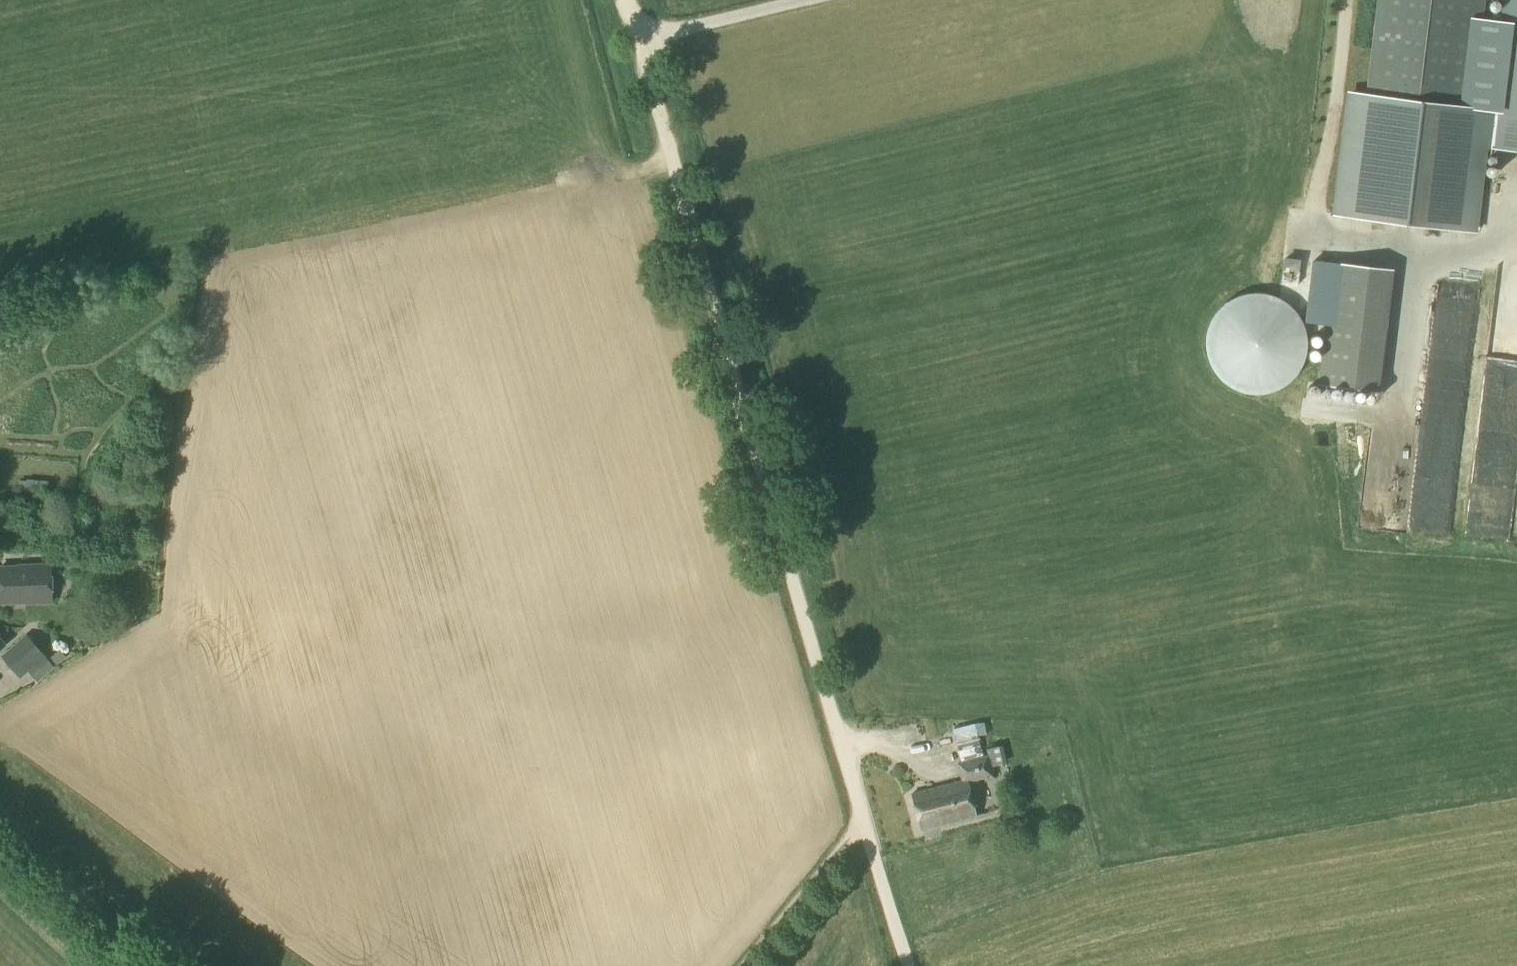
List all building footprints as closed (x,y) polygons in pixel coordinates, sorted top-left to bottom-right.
[(1495,46),(1477,44),(1483,0),(1380,0),(1368,93),(1347,91),(1332,215),(1477,233),(1488,149),(1516,152),(1516,0),(1502,0),(1495,46)] [(1320,375),(1380,382),(1394,262),(1334,255),(1320,375)] [(1254,398),(1263,398),(1272,396),(1280,392),(1288,388),(1295,382),(1300,375),(1304,367),(1307,358),(1309,349),(1309,341),(1307,332),(1304,323),(1300,316),(1294,309),(1287,303),(1279,298),(1271,295),(1262,293),(1253,293),(1244,294),(1236,297),(1228,301),(1221,306),(1214,313),(1209,320),(1206,328),(1204,337),(1203,346),(1204,355),(1206,364),(1210,372),(1215,379),(1221,385),(1229,391),(1237,395),(1245,397),(1254,398)] [(1476,470),(1475,520),(1489,520),(1489,509),(1500,509),(1501,471),(1476,470)] [(53,604),(52,563),(15,564),(15,566),(0,566),(0,606),(53,604)] [(21,679),(46,657),(26,634),(1,656),(21,679)] [(957,727),(961,739),(982,733),(978,721),(957,727)] [(996,780),(993,767),(1007,764),(1003,746),(986,750),(987,756),(956,763),(961,782),(912,794),(921,831),(977,817),(969,783),(984,779),(985,782),(996,780)]
